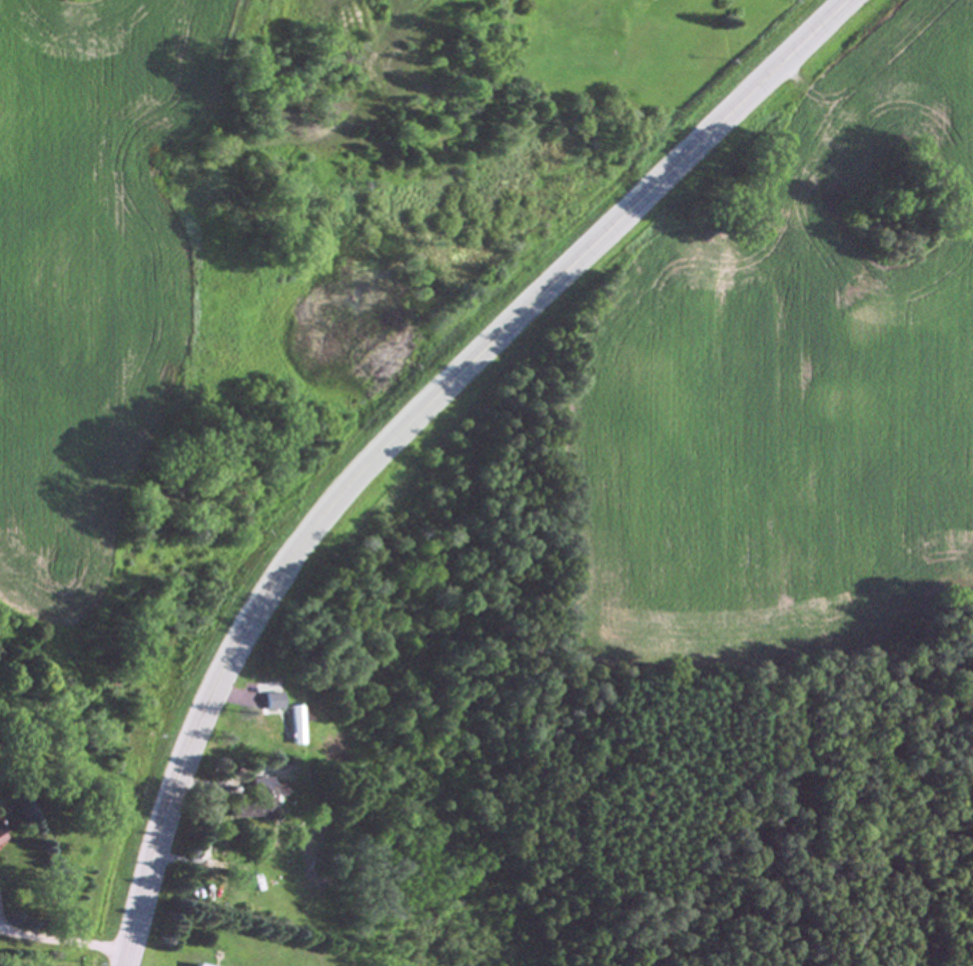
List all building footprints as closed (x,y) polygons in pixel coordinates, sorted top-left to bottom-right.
[(265,695),(266,712),(282,711),(281,694),(265,695)] [(292,746),(302,746),(301,707),(290,707),(292,746)] [(229,818),(273,818),(272,794),(278,794),(277,787),(272,787),(271,779),(252,779),(252,804),(229,804),(229,818)]
